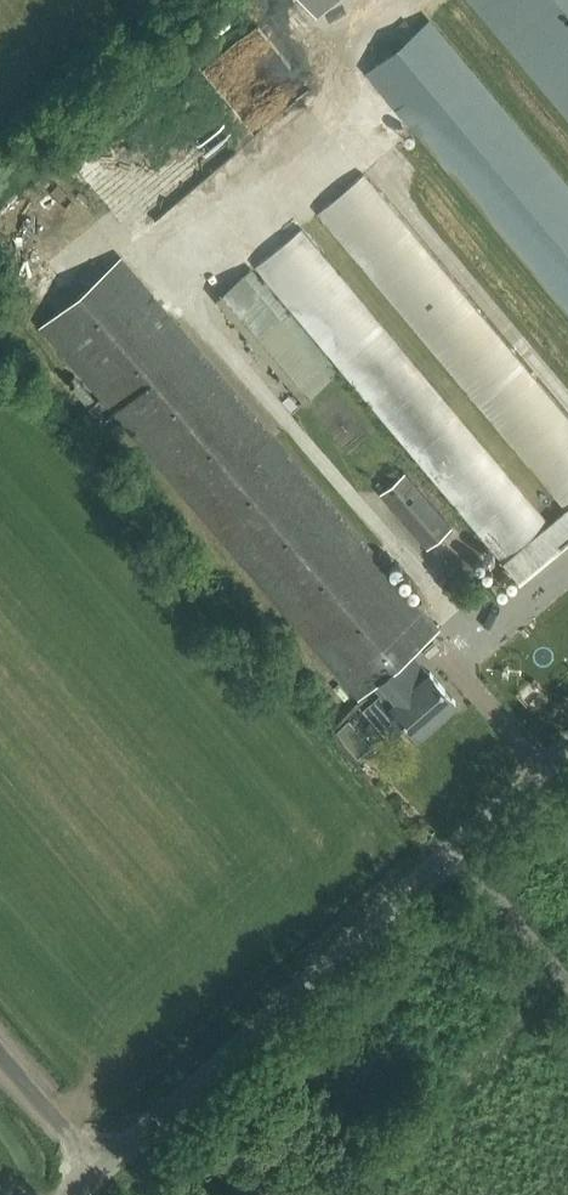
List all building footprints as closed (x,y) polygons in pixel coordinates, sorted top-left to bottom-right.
[(254,17),(278,0),(243,0),(254,17)] [(567,116),(567,0),(470,0),(567,116)] [(430,18),(368,70),(567,310),(567,184),(430,18)] [(150,199),(164,216),(239,157),(218,130),(156,178),(139,157),(138,158),(124,140),(85,171),(116,210),(128,200),(136,210),(150,199)] [(520,581),(567,540),(567,417),(363,173),(319,209),(317,212),(566,508),(549,523),(301,227),(255,265),(520,581)] [(44,321),(361,693),(376,680),(414,649),(440,627),(125,253),(44,321)] [(451,527),(404,471),(382,490),(429,546),(451,527)] [(463,581),(449,592),(457,601),(471,591),(463,581)] [(438,720),(443,713),(440,710),(455,698),(414,649),(376,680),(393,701),(392,701),(408,720),(403,724),(416,739),(438,720)]
